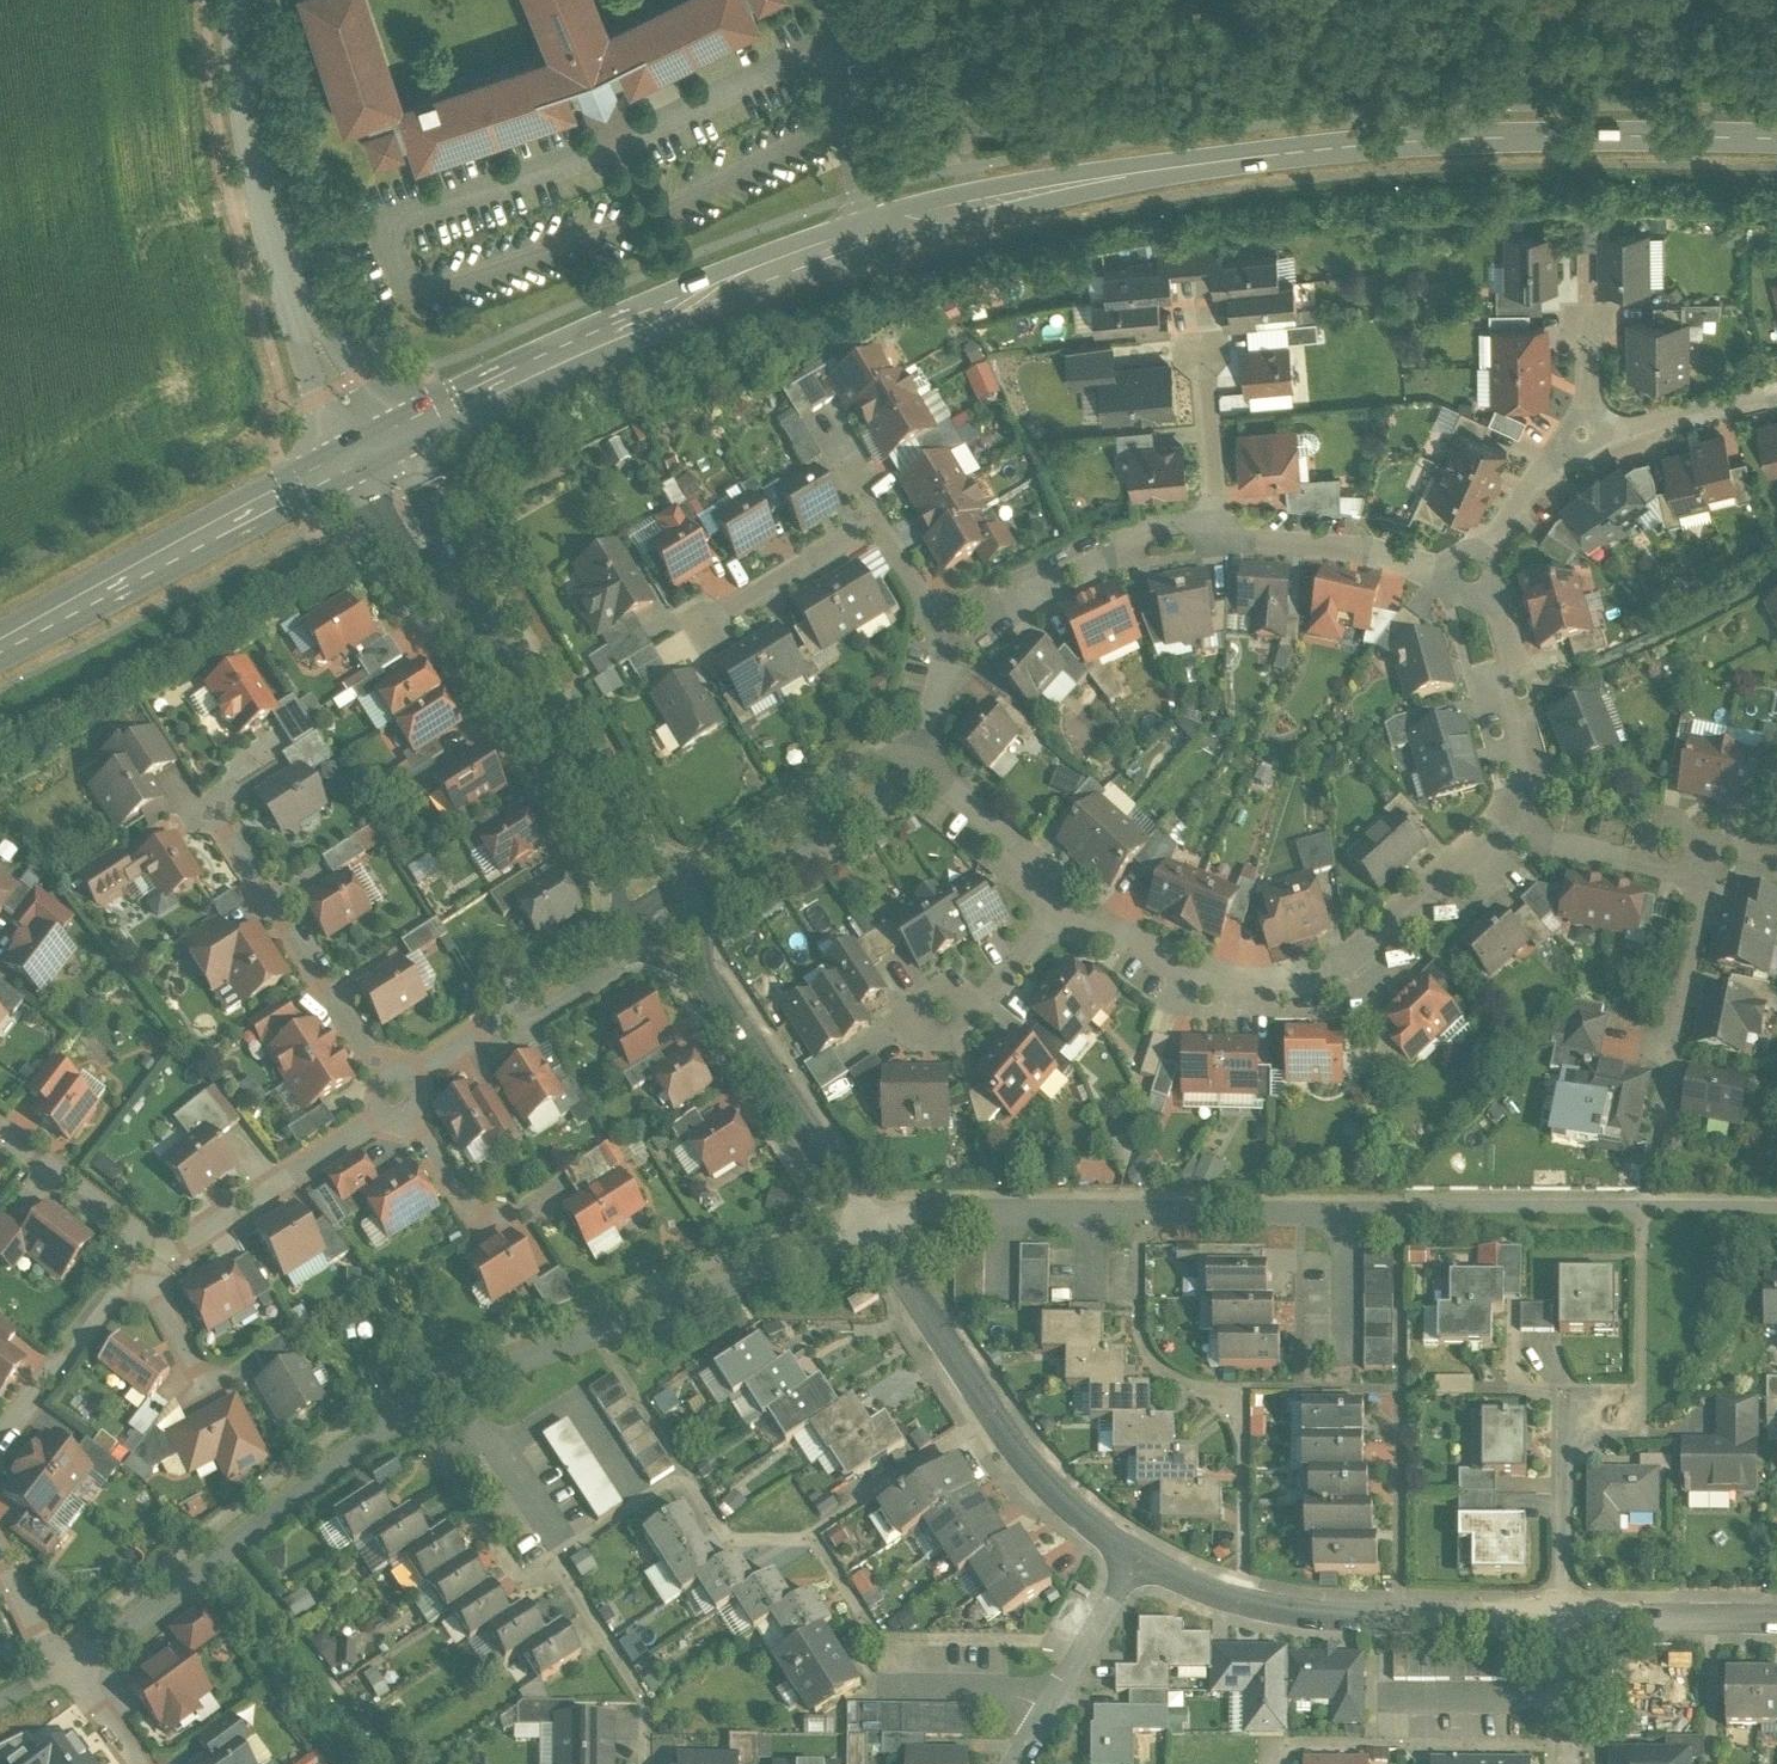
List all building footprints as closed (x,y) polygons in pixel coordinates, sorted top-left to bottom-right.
[(339,132),(359,125),(371,166),(411,151),(415,171),(579,112),(574,103),(597,94),(623,85),(625,93),(762,25),(753,6),(764,0),(667,0),(604,28),(593,0),(523,0),(544,51),(400,101),(368,0),(295,0),(339,132)] [(1602,217),(1578,217),(1578,250),(1601,249),(1601,237),(1603,237),(1602,217)] [(1603,237),(1601,237),(1601,249),(1602,288),(1648,288),(1648,236),(1603,237)] [(1554,237),(1508,238),(1509,289),(1497,290),(1497,314),(1523,314),(1543,314),(1542,290),(1555,290),(1554,237)] [(1221,243),(1190,246),(1192,274),(1213,272),(1212,262),(1223,261),(1221,243)] [(1190,246),(1158,249),(1160,267),(1171,266),(1172,276),(1192,274),(1190,246)] [(1223,261),(1212,262),(1213,272),(1215,290),(1295,283),(1295,282),(1280,283),(1278,256),(1223,261)] [(1160,267),(1105,273),(1108,300),(1108,301),(1159,296),(1159,297),(1174,295),(1172,276),(1171,266),(1160,267)] [(1295,283),(1215,290),(1215,291),(1229,290),(1231,309),(1232,317),(1256,314),(1297,310),(1295,283)] [(1159,296),(1108,301),(1108,300),(1094,301),(1096,330),(1137,326),(1162,324),(1161,315),(1159,297),(1159,296)] [(1685,304),(1652,304),(1652,324),(1686,324),(1685,304)] [(1256,314),(1232,317),(1231,309),(1223,310),(1225,331),(1258,328),(1256,314)] [(1497,314),(1490,314),(1490,332),(1495,331),(1495,330),(1524,329),(1523,314),(1497,314)] [(1162,324),(1137,326),(1139,340),(1171,337),(1169,315),(1161,315),(1162,324)] [(1317,323),(1286,326),(1288,343),(1319,340),(1317,323)] [(1652,324),(1631,324),(1631,379),(1686,379),(1686,324),(1652,324)] [(1524,329),(1495,330),(1495,331),(1500,332),(1500,346),(1495,346),(1495,366),(1546,365),(1545,329),(1524,329)] [(1490,332),(1482,332),(1482,366),(1495,366),(1495,346),(1500,346),(1500,332),(1495,331),(1490,332)] [(1111,345),(1069,351),(1073,387),(1104,384),(1103,373),(1114,372),(1111,345)] [(1288,349),(1245,353),(1248,392),(1292,388),(1288,349)] [(833,381),(831,382),(840,397),(848,410),(857,405),(856,405),(893,383),(893,382),(876,355),(833,381)] [(965,373),(977,403),(1000,394),(988,364),(965,373)] [(1546,365),(1495,366),(1496,403),(1546,402),(1546,365)] [(1114,372),(1103,373),(1104,384),(1107,420),(1134,417),(1137,420),(1153,418),(1155,415),(1174,414),(1172,394),(1174,392),(1173,383),(1171,381),(1169,366),(1114,372)] [(833,381),(825,369),(808,380),(824,406),(840,397),(831,382),(833,381)] [(893,383),(856,405),(857,405),(873,432),(918,405),(901,377),(893,382),(893,383)] [(824,406),(808,380),(796,387),(812,413),(824,406)] [(812,413),(796,387),(783,395),(797,417),(799,421),(812,413)] [(918,405),(873,432),(889,460),(934,432),(918,405)] [(1527,422),(1497,408),(1489,425),(1520,438),(1527,422)] [(1489,425),(1461,411),(1452,431),(1459,435),(1460,433),(1481,442),(1489,425)] [(799,421),(797,417),(780,428),(805,468),(822,458),(799,421)] [(1764,428),(1775,472),(1776,471),(1776,425),(1764,428)] [(971,427),(958,435),(966,448),(979,440),(971,427)] [(1153,431),(1117,434),(1119,455),(1131,454),(1131,452),(1155,450),(1153,431)] [(1296,432),(1240,437),(1244,489),(1286,485),(1287,495),(1301,494),(1300,486),(1296,432)] [(1481,442),(1460,433),(1459,435),(1445,466),(1492,488),(1507,454),(1481,442)] [(958,435),(924,456),(931,468),(950,457),(950,458),(966,449),(966,448),(958,435)] [(1723,438),(1694,445),(1708,503),(1709,502),(1707,496),(1735,489),(1736,489),(1731,467),(1723,438)] [(1695,452),(1666,459),(1673,488),(1678,510),(1680,510),(1708,503),(1694,445),(1693,445),(1695,452)] [(1155,450),(1131,452),(1131,454),(1135,496),(1146,495),(1150,498),(1162,497),(1165,494),(1187,492),(1183,447),(1155,450)] [(982,475),(966,449),(950,458),(966,485),(982,475)] [(931,468),(904,484),(921,512),(966,485),(950,458),(950,457),(931,468)] [(1649,462),(1633,467),(1625,474),(1646,502),(1657,493),(1657,492),(1650,462),(1649,462)] [(1747,463),(1731,467),(1736,489),(1735,489),(1738,503),(1755,499),(1747,463)] [(1492,488),(1445,466),(1430,500),(1477,521),(1492,488)] [(1625,474),(1621,468),(1599,483),(1596,478),(1590,483),(1621,527),(1637,515),(1638,508),(1646,502),(1625,474)] [(813,472),(782,490),(790,502),(786,505),(802,533),(837,512),(813,472)] [(774,513),(755,480),(741,489),(747,500),(749,499),(762,521),(774,513)] [(687,505),(672,481),(659,489),(674,513),(687,505)] [(1340,483),(1300,486),(1301,494),(1287,495),(1288,510),(1322,513),(1322,512),(1332,512),(1332,514),(1342,514),(1340,483)] [(1621,527),(1590,483),(1582,489),(1585,493),(1565,508),(1567,511),(1590,542),(1598,536),(1606,538),(1621,527)] [(966,485),(921,512),(937,538),(938,539),(974,516),(975,517),(983,512),(966,485)] [(1673,488),(1657,492),(1657,493),(1665,526),(1666,527),(1683,523),(1680,510),(1678,510),(1673,488)] [(1442,527),(1449,510),(1428,501),(1423,498),(1415,515),(1442,527)] [(747,500),(718,518),(726,530),(722,533),(738,561),(773,539),(762,521),(749,499),(747,500)] [(710,541),(688,505),(687,505),(674,513),(683,528),(684,527),(698,549),(710,541)] [(1567,511),(1559,517),(1549,531),(1574,548),(1578,550),(1590,542),(1567,511)] [(674,513),(658,522),(667,538),(683,528),(674,513)] [(974,516),(938,539),(937,538),(929,543),(946,571),(991,544),(975,517),(974,516)] [(667,538),(654,546),(662,558),(658,561),(675,588),(709,568),(698,549),(684,527),(683,528),(667,538)] [(1574,548),(1549,531),(1540,545),(1565,562),(1574,548)] [(650,604),(616,547),(577,570),(588,589),(584,591),(595,609),(585,616),(597,635),(599,635),(632,615),(650,604)] [(740,584),(721,560),(699,577),(718,601),(740,584)] [(858,568),(826,588),(850,627),(881,609),(883,607),(870,586),(858,568)] [(1572,568),(1523,583),(1532,616),(1582,602),(1572,568)] [(1278,570),(1261,569),(1261,572),(1244,571),(1243,581),(1240,616),(1256,617),(1254,639),(1282,641),(1285,641),(1287,620),(1291,575),(1277,574),(1278,570)] [(1206,576),(1195,579),(1190,575),(1179,578),(1191,643),(1213,639),(1207,607),(1212,606),(1206,576)] [(1380,587),(1325,575),(1315,620),(1317,620),(1313,636),(1340,642),(1344,627),(1368,632),(1370,632),(1374,612),(1380,587)] [(1179,578),(1167,580),(1164,584),(1152,587),(1158,617),(1163,616),(1168,647),(1191,643),(1179,578)] [(1243,581),(1227,579),(1227,604),(1227,615),(1240,616),(1243,581)] [(881,580),(870,586),(883,607),(881,609),(886,617),(899,609),(881,580)] [(826,588),(814,594),(812,591),(794,602),(807,623),(822,648),(831,643),(833,646),(853,633),(850,627),(826,588)] [(1115,590),(1064,614),(1073,633),(1078,630),(1090,655),(1116,643),(1119,650),(1136,642),(1122,610),(1124,609),(1115,590)] [(346,602),(302,629),(318,653),(315,664),(324,666),(342,654),(345,659),(352,655),(369,681),(379,674),(366,654),(380,645),(362,616),(357,619),(346,602)] [(1582,602),(1532,616),(1541,650),(1569,642),(1591,635),(1591,634),(1582,602)] [(1212,606),(1207,607),(1213,639),(1227,636),(1227,615),(1227,604),(1212,606)] [(1420,622),(1404,611),(1399,618),(1386,635),(1397,643),(1399,649),(1427,641),(1420,622)] [(1399,618),(1374,612),(1370,632),(1368,632),(1364,648),(1375,650),(1386,635),(1399,618)] [(632,615),(599,635),(619,667),(628,662),(652,648),(632,615)] [(1158,617),(1143,619),(1155,649),(1168,647),(1163,616),(1158,617)] [(1300,621),(1287,620),(1285,641),(1282,641),(1282,651),(1295,652),(1298,645),(1300,621)] [(822,648),(807,623),(795,631),(806,649),(810,655),(822,648)] [(794,657),(778,630),(749,647),(776,692),(804,676),(805,675),(794,657)] [(1591,635),(1569,642),(1575,661),(1604,652),(1599,632),(1591,634),(1591,635)] [(1427,641),(1399,650),(1404,666),(1400,668),(1410,701),(1453,688),(1439,637),(1427,641)] [(373,653),(388,666),(399,653),(384,640),(373,653)] [(1042,657),(1030,646),(1022,645),(1016,652),(1018,654),(1002,673),(1016,685),(1012,689),(1031,707),(1053,683),(1050,680),(1057,672),(1061,667),(1056,662),(1049,656),(1042,657)] [(776,692),(749,647),(721,665),(737,691),(748,710),(749,709),(776,692)] [(652,648),(628,662),(642,686),(666,672),(652,648)] [(810,655),(806,649),(794,657),(805,675),(804,676),(809,684),(822,676),(810,655)] [(1081,667),(1067,649),(1056,662),(1061,667),(1057,672),(1078,690),(1089,678),(1081,667)] [(1112,666),(1104,671),(1098,659),(1081,667),(1089,678),(1111,706),(1128,698),(1112,666)] [(275,713),(244,665),(207,688),(221,710),(219,717),(224,725),(232,726),(238,737),(275,713)] [(390,686),(376,695),(377,697),(395,724),(439,696),(420,667),(390,686)] [(369,681),(352,692),(358,703),(365,704),(377,697),(376,695),(390,686),(381,673),(379,674),(369,681)] [(692,673),(650,698),(682,751),(724,725),(692,673)] [(1600,679),(1569,693),(1576,710),(1598,701),(1599,702),(1609,698),(1600,679)] [(748,710),(737,691),(724,699),(743,729),(756,721),(749,709),(748,710)] [(439,696),(395,724),(413,751),(414,753),(434,740),(458,725),(439,696)] [(1037,732),(1001,700),(990,713),(1017,736),(1016,738),(1025,746),(1037,732)] [(1576,710),(1554,720),(1574,768),(1613,752),(1603,726),(1608,724),(1599,702),(1598,701),(1576,710)] [(990,713),(985,708),(956,740),(988,769),(1016,738),(1017,736),(990,713)] [(1429,711),(1396,721),(1391,724),(1398,749),(1414,744),(1413,739),(1434,732),(1429,711)] [(304,713),(274,733),(287,753),(317,734),(304,713)] [(1434,732),(1413,739),(1414,744),(1425,780),(1432,778),(1437,798),(1481,786),(1464,724),(1434,732)] [(176,763),(155,731),(135,744),(155,776),(176,763)] [(287,753),(282,756),(293,774),(300,770),(301,771),(330,753),(317,734),(287,753)] [(131,738),(105,754),(118,773),(100,785),(111,801),(103,806),(118,830),(161,802),(148,781),(155,776),(135,744),(131,738)] [(434,740),(414,753),(413,751),(403,758),(414,774),(444,755),(434,740)] [(1692,743),(1678,740),(1672,771),(1686,774),(1692,743)] [(1726,750),(1692,743),(1686,774),(1682,792),(1716,800),(1726,750)] [(1762,743),(1759,757),(1761,758),(1757,774),(1771,777),(1776,749),(1776,746),(1762,743)] [(1759,757),(1726,750),(1716,800),(1750,807),(1757,774),(1761,758),(1759,757)] [(440,777),(433,782),(437,788),(457,819),(467,813),(471,813),(483,805),(484,802),(503,789),(479,752),(440,777)] [(414,774),(395,786),(408,806),(437,788),(433,782),(440,777),(431,763),(414,774)] [(1083,779),(1060,768),(1052,786),(1075,796),(1083,779)] [(293,774),(258,797),(269,815),(267,827),(278,829),(281,833),(285,831),(296,833),(300,815),(305,812),(312,814),(324,806),(301,771),(300,770),(293,774)] [(1091,781),(1070,804),(1085,816),(1099,801),(1100,802),(1107,795),(1091,781)] [(1423,821),(1402,798),(1385,813),(1392,821),(1399,815),(1413,830),(1423,821)] [(1085,816),(1062,842),(1073,852),(1073,857),(1084,867),(1124,823),(1100,802),(1099,801),(1085,816)] [(494,813),(457,836),(471,858),(485,849),(479,840),(501,825),(494,813)] [(501,825),(479,840),(485,849),(500,873),(512,866),(515,866),(526,859),(527,856),(541,847),(519,813),(501,825)] [(1392,821),(1367,845),(1373,851),(1357,866),(1379,890),(1427,846),(1413,830),(1399,815),(1392,821)] [(1124,823),(1084,867),(1095,877),(1101,877),(1112,887),(1135,861),(1149,846),(1147,844),(1124,823)] [(1149,846),(1135,861),(1147,872),(1170,840),(1159,831),(1147,844),(1149,846)] [(1329,835),(1296,844),(1306,877),(1309,876),(1334,868),(1329,835)] [(354,839),(322,859),(333,876),(365,856),(354,839)] [(174,840),(136,864),(137,864),(127,871),(133,881),(143,874),(156,894),(153,896),(151,906),(158,917),(175,905),(170,898),(180,891),(185,892),(194,886),(195,881),(199,878),(174,840)] [(1170,840),(1147,872),(1157,882),(1162,883),(1169,867),(1171,867),(1172,865),(1178,848),(1170,840)] [(116,855),(80,878),(97,904),(133,881),(127,871),(116,855)] [(427,861),(409,873),(416,882),(433,870),(427,861)] [(1204,877),(1172,865),(1171,867),(1169,867),(1162,883),(1152,909),(1177,919),(1176,923),(1184,926),(1204,877)] [(526,874),(490,897),(503,918),(519,908),(515,903),(536,890),(526,874)] [(536,890),(515,903),(519,908),(534,932),(544,925),(548,927),(550,929),(579,911),(557,876),(536,890)] [(1306,877),(1291,881),(1293,888),(1265,897),(1271,916),(1261,919),(1270,947),(1288,942),(1288,943),(1315,935),(1315,933),(1326,930),(1327,927),(1321,910),(1319,909),(1309,876),(1306,877)] [(0,877),(0,913),(3,910),(17,891),(16,890),(0,877)] [(345,877),(304,903),(327,938),(367,912),(345,877)] [(1237,890),(1204,877),(1184,926),(1193,930),(1194,926),(1220,937),(1228,917),(1237,893),(1236,893),(1237,890)] [(985,886),(979,889),(972,878),(947,895),(946,895),(964,923),(978,914),(990,932),(1008,920),(985,886)] [(1254,885),(1241,879),(1237,890),(1236,893),(1237,893),(1228,917),(1245,925),(1254,885)] [(1599,930),(1609,885),(1599,883),(1598,885),(1570,880),(1568,892),(1538,886),(1551,916),(1575,921),(1575,925),(1599,930)] [(20,884),(16,890),(17,891),(3,910),(14,919),(15,919),(34,894),(33,894),(20,884)] [(1609,885),(1599,930),(1623,935),(1624,931),(1646,936),(1648,936),(1652,919),(1655,899),(1645,897),(1645,895),(1617,889),(1617,887),(1609,885)] [(1538,886),(1521,902),(1527,908),(1542,925),(1551,916),(1538,886)] [(946,895),(947,895),(942,888),(916,905),(946,951),(971,935),(972,934),(964,923),(946,895)] [(1744,890),(1739,915),(1776,922),(1775,925),(1776,925),(1776,897),(1744,890)] [(53,905),(35,892),(33,894),(34,894),(15,919),(14,919),(11,924),(28,937),(35,928),(55,943),(69,924),(53,905)] [(234,893),(211,903),(217,915),(239,905),(234,893)] [(946,951),(916,905),(891,922),(906,945),(921,968),(946,951)] [(1527,908),(1509,926),(1522,940),(1525,938),(1536,948),(1551,934),(1542,925),(1527,908)] [(1739,915),(1724,912),(1718,943),(1720,943),(1716,961),(1735,965),(1734,966),(1759,971),(1762,956),(1769,957),(1775,925),(1776,922),(1739,915)] [(1509,926),(1497,913),(1461,945),(1489,976),(1511,956),(1509,953),(1522,940),(1509,926)] [(990,932),(978,914),(964,923),(972,934),(971,935),(978,946),(993,936),(990,932)] [(1666,922),(1652,919),(1648,936),(1646,936),(1643,949),(1659,952),(1666,922)] [(437,920),(400,944),(411,960),(447,936),(437,920)] [(218,922),(183,944),(200,970),(206,966),(205,964),(233,945),(218,922)] [(906,945),(891,922),(879,930),(894,953),(906,945)] [(55,943),(35,928),(28,937),(24,942),(22,940),(14,950),(16,952),(6,966),(42,994),(71,955),(55,943)] [(894,953),(879,930),(867,938),(882,961),(894,953)] [(286,977),(256,931),(233,945),(205,964),(206,966),(218,985),(229,978),(245,1003),(286,977)] [(867,938),(855,946),(870,969),(882,961),(867,938)] [(870,969),(855,946),(828,964),(838,980),(839,980),(859,1009),(885,992),(870,969)] [(1085,969),(1080,975),(1067,963),(1060,972),(1056,972),(1046,984),(1089,1021),(1100,1009),(1107,1008),(1114,1000),(1113,993),(1085,969)] [(399,964),(359,990),(382,1025),(422,999),(399,964)] [(1733,979),(1730,995),(1766,1003),(1765,1011),(1776,1013),(1776,988),(1733,979)] [(859,1009),(839,980),(838,980),(813,996),(843,1042),(870,1024),(859,1009)] [(1423,982),(1385,1018),(1398,1031),(1389,1040),(1411,1063),(1436,1038),(1458,1017),(1423,982)] [(0,983),(0,1013),(9,1012),(13,1016),(24,1001),(0,983)] [(1089,1021),(1046,984),(1037,995),(1038,998),(1029,1009),(1043,1021),(1070,1044),(1089,1021)] [(1730,995),(1709,991),(1698,1045),(1741,1053),(1746,1029),(1759,1032),(1758,1035),(1760,1035),(1765,1011),(1766,1003),(1730,995)] [(639,992),(623,1002),(620,1001),(611,1007),(610,1010),(606,1013),(619,1034),(623,1035),(631,1048),(632,1049),(648,1039),(663,1029),(654,1015),(655,1011),(651,1005),(648,1005),(639,992)] [(843,1042),(813,996),(787,1014),(817,1059),(832,1050),(843,1042)] [(1599,1146),(1602,1137),(1634,1143),(1636,1132),(1639,1129),(1641,1122),(1639,1118),(1647,1080),(1592,1069),(1595,1055),(1597,1055),(1604,1023),(1602,1022),(1604,1008),(1578,1003),(1557,1025),(1552,1046),(1556,1047),(1551,1070),(1582,1077),(1577,1098),(1560,1095),(1552,1136),(1599,1146)] [(283,1005),(251,1026),(261,1041),(262,1041),(276,1032),(293,1021),(283,1005)] [(1458,1017),(1436,1038),(1451,1054),(1473,1033),(1458,1017)] [(1070,1044),(1043,1021),(1033,1032),(1061,1055),(1070,1044)] [(271,1054),(270,1054),(289,1084),(335,1054),(330,1046),(329,1047),(315,1025),(284,1045),(271,1054)] [(1613,1041),(1612,1052),(1639,1055),(1641,1031),(1629,1029),(1627,1042),(1613,1041)] [(276,1032),(262,1041),(271,1054),(284,1045),(276,1032)] [(1061,1055),(1033,1032),(1024,1042),(1055,1069),(1054,1070),(1062,1078),(1072,1065),(1061,1055)] [(1325,1033),(1290,1033),(1290,1050),(1286,1054),(1286,1067),(1290,1071),(1290,1075),(1315,1076),(1315,1083),(1341,1083),(1342,1078),(1342,1040),(1325,1040),(1325,1033)] [(1024,1042),(1014,1034),(1005,1043),(1001,1044),(992,1055),(1037,1094),(1038,1092),(1036,1091),(1054,1070),(1055,1069),(1024,1042)] [(1155,1034),(1141,1075),(1157,1080),(1163,1064),(1171,1039),(1155,1034)] [(648,1039),(632,1049),(631,1048),(621,1054),(632,1071),(638,1067),(658,1054),(648,1039)] [(1367,1040),(1342,1040),(1342,1078),(1367,1078),(1367,1071),(1367,1040)] [(1389,1040),(1367,1040),(1367,1071),(1398,1071),(1399,1071),(1403,1071),(1404,1069),(1411,1063),(1389,1040)] [(1222,1044),(1186,1044),(1185,1094),(1221,1094),(1222,1044)] [(1258,1045),(1222,1044),(1221,1094),(1256,1095),(1257,1095),(1258,1069),(1258,1045)] [(832,1050),(817,1059),(805,1066),(814,1080),(840,1063),(832,1050)] [(690,1053),(652,1077),(673,1110),(689,1100),(693,1100),(703,1094),(703,1091),(711,1085),(690,1053)] [(335,1054),(289,1084),(306,1111),(351,1082),(339,1063),(340,1062),(335,1054)] [(1037,1094),(992,1055),(983,1065),(984,1069),(979,1075),(988,1082),(981,1090),(1003,1108),(1011,1116),(1021,1105),(1024,1108),(1037,1094)] [(876,1056),(850,1074),(869,1102),(886,1102),(886,1074),(887,1074),(888,1074),(876,1056)] [(535,1059),(528,1063),(524,1063),(518,1067),(517,1070),(500,1081),(508,1094),(507,1097),(514,1108),(518,1109),(526,1121),(551,1105),(560,1099),(547,1078),(535,1059)] [(51,1061),(28,1092),(43,1103),(60,1081),(61,1081),(67,1074),(51,1061)] [(840,1063),(814,1080),(822,1092),(848,1075),(840,1063)] [(1157,1080),(1152,1095),(1169,1100),(1179,1069),(1163,1064),(1157,1080)] [(632,1071),(622,1077),(632,1092),(648,1082),(638,1067),(632,1071)] [(585,1104),(562,1068),(547,1078),(560,1099),(551,1105),(560,1120),(585,1104)] [(1272,1069),(1258,1069),(1257,1095),(1256,1095),(1255,1104),(1272,1105),(1272,1069)] [(1410,1075),(1404,1069),(1403,1071),(1399,1071),(1398,1071),(1398,1078),(1406,1078),(1410,1075)] [(888,1074),(887,1074),(886,1074),(886,1102),(886,1120),(917,1120),(918,1127),(949,1127),(949,1073),(888,1074)] [(1746,1085),(1693,1073),(1683,1123),(1698,1126),(1700,1117),(1706,1113),(1714,1115),(1717,1121),(1734,1124),(1739,1120),(1746,1085)] [(61,1081),(60,1081),(43,1103),(34,1115),(68,1141),(81,1124),(86,1123),(92,1115),(92,1110),(94,1107),(61,1081)] [(469,1089),(436,1110),(463,1152),(485,1139),(490,1145),(500,1139),(477,1102),(469,1089)] [(1003,1108),(981,1090),(969,1093),(979,1126),(989,1123),(1003,1108)] [(514,1129),(492,1093),(477,1102),(500,1139),(514,1129)] [(232,1129),(205,1095),(186,1110),(204,1132),(205,1131),(215,1143),(232,1129)] [(323,1108),(287,1131),(298,1148),(334,1124),(323,1108)] [(696,1112),(670,1129),(682,1148),(690,1143),(689,1142),(708,1130),(696,1112)] [(708,1130),(689,1142),(690,1143),(709,1173),(728,1162),(746,1166),(748,1154),(754,1150),(732,1115),(708,1130)] [(204,1132),(164,1164),(192,1199),(234,1166),(215,1143),(205,1131),(204,1132)] [(599,1151),(585,1160),(596,1177),(602,1173),(610,1168),(599,1151)] [(101,1156),(92,1166),(106,1178),(115,1168),(101,1156)] [(358,1156),(326,1177),(343,1203),(375,1182),(358,1156)] [(1197,1174),(1217,1182),(1223,1166),(1203,1159),(1197,1174)] [(610,1168),(602,1173),(596,1177),(579,1188),(586,1198),(568,1210),(589,1243),(608,1231),(614,1233),(618,1230),(620,1224),(638,1212),(610,1168)] [(409,1169),(363,1199),(389,1239),(435,1209),(409,1169)] [(766,1209),(789,1215),(795,1195),(772,1189),(766,1209)] [(62,1220),(46,1208),(25,1236),(17,1246),(19,1247),(45,1268),(46,1271),(57,1280),(61,1280),(90,1242),(89,1238),(65,1220),(62,1220)] [(308,1231),(293,1209),(257,1232),(285,1277),(320,1254),(322,1253),(308,1231)] [(0,1216),(0,1217),(0,1264),(4,1267),(19,1247),(17,1246),(25,1236),(0,1216)] [(350,1253),(324,1221),(308,1231),(322,1253),(320,1254),(328,1267),(350,1253)] [(507,1246),(506,1248),(495,1246),(467,1264),(481,1286),(493,1289),(499,1299),(535,1276),(512,1242),(507,1246)] [(985,1247),(956,1247),(956,1262),(985,1263),(985,1247)] [(1049,1248),(1021,1248),(1021,1263),(1049,1263),(1049,1248)] [(1264,1249),(1199,1249),(1198,1269),(1209,1269),(1209,1268),(1264,1268),(1264,1249)] [(1522,1250),(1497,1250),(1497,1278),(1505,1278),(1505,1283),(1521,1283),(1522,1250)] [(1394,1254),(1365,1254),(1365,1268),(1394,1269),(1394,1254)] [(270,1293),(248,1256),(228,1269),(248,1302),(247,1303),(249,1306),(270,1293)] [(985,1263),(956,1262),(956,1282),(985,1282),(985,1263)] [(1049,1263),(1021,1263),(1021,1277),(1049,1278),(1049,1263)] [(226,1266),(184,1291),(196,1311),(194,1316),(198,1322),(203,1323),(208,1331),(227,1319),(228,1314),(247,1303),(248,1302),(228,1269),(226,1266)] [(1264,1268),(1209,1268),(1209,1269),(1208,1302),(1215,1302),(1268,1302),(1269,1268),(1264,1268)] [(1394,1269),(1365,1268),(1365,1283),(1394,1283),(1394,1269)] [(559,1270),(532,1287),(547,1312),(578,1300),(559,1270)] [(1616,1275),(1561,1275),(1561,1333),(1616,1333),(1616,1275)] [(1049,1278),(1021,1277),(1021,1307),(1049,1307),(1049,1278)] [(1497,1278),(1452,1278),(1452,1312),(1493,1313),(1505,1313),(1505,1283),(1505,1278),(1497,1278)] [(985,1282),(956,1282),(956,1306),(985,1307),(985,1282)] [(1769,1282),(1769,1324),(1776,1324),(1776,1282),(1769,1282)] [(1394,1283),(1365,1283),(1365,1297),(1394,1297),(1394,1283)] [(1394,1297),(1365,1297),(1365,1311),(1393,1312),(1394,1297)] [(1268,1302),(1215,1302),(1215,1335),(1221,1335),(1274,1335),(1275,1302),(1268,1302)] [(1554,1306),(1521,1306),(1521,1332),(1554,1332),(1554,1306)] [(1393,1312),(1365,1311),(1365,1326),(1393,1326),(1393,1312)] [(1452,1312),(1440,1312),(1439,1346),(1492,1346),(1493,1313),(1452,1312)] [(0,1320),(0,1346),(4,1350),(17,1333),(0,1320)] [(1104,1322),(1044,1321),(1044,1355),(1068,1355),(1104,1355),(1104,1322)] [(1393,1326),(1365,1326),(1365,1340),(1393,1340),(1393,1326)] [(289,1333),(252,1355),(267,1379),(298,1361),(298,1362),(305,1358),(289,1333)] [(1274,1335),(1221,1335),(1221,1369),(1280,1369),(1281,1335),(1274,1335)] [(137,1344),(133,1348),(119,1338),(120,1337),(119,1337),(97,1365),(98,1365),(147,1403),(146,1403),(147,1403),(169,1375),(168,1375),(154,1364),(157,1360),(156,1359),(156,1360),(137,1345),(137,1344)] [(1393,1340),(1365,1340),(1365,1355),(1393,1355),(1393,1340)] [(762,1341),(717,1370),(735,1399),(747,1391),(780,1369),(762,1341)] [(0,1346),(0,1392),(22,1364),(4,1350),(0,1346)] [(1104,1355),(1068,1355),(1068,1389),(1093,1389),(1129,1389),(1128,1356),(1104,1355)] [(1393,1355),(1365,1355),(1365,1369),(1393,1369),(1393,1355)] [(267,1379),(259,1384),(283,1426),(322,1403),(298,1362),(298,1361),(267,1379)] [(780,1369),(747,1391),(765,1419),(770,1416),(811,1389),(793,1361),(780,1369)] [(612,1375),(589,1390),(597,1402),(620,1387),(612,1375)] [(1474,1379),(1436,1379),(1436,1398),(1474,1398),(1474,1379)] [(811,1389),(770,1416),(788,1444),(811,1429),(841,1409),(823,1381),(811,1389)] [(620,1387),(597,1402),(604,1414),(628,1399),(620,1387)] [(1129,1389),(1093,1389),(1092,1422),(1116,1422),(1152,1423),(1153,1390),(1129,1389)] [(1252,1395),(1250,1437),(1274,1438),(1275,1396),(1252,1395)] [(628,1399),(604,1414),(612,1426),(635,1411),(628,1399)] [(841,1409),(811,1429),(829,1457),(832,1455),(873,1428),(855,1400),(841,1409)] [(234,1401),(169,1436),(180,1457),(189,1474),(216,1460),(227,1481),(266,1460),(234,1401)] [(1765,1403),(1765,1421),(1776,1421),(1776,1403),(1765,1403)] [(1721,1447),(1683,1447),(1683,1498),(1755,1498),(1755,1406),(1721,1406),(1721,1447)] [(1365,1407),(1304,1407),(1304,1441),(1345,1441),(1364,1441),(1365,1407)] [(635,1411),(612,1426),(620,1438),(643,1423),(635,1411)] [(1527,1417),(1474,1417),(1474,1440),(1484,1440),(1484,1473),(1483,1474),(1496,1475),(1527,1475),(1527,1417)] [(873,1428),(832,1455),(843,1473),(849,1470),(856,1480),(906,1447),(887,1418),(873,1428)] [(567,1422),(542,1438),(551,1451),(575,1435),(567,1422)] [(1152,1423),(1116,1422),(1116,1456),(1140,1456),(1176,1456),(1176,1423),(1152,1423)] [(643,1423),(620,1438),(628,1450),(651,1434),(643,1423)] [(150,1433),(131,1457),(151,1472),(180,1457),(170,1438),(167,1440),(163,1442),(150,1433)] [(651,1434),(628,1450),(636,1461),(659,1446),(651,1434)] [(575,1435),(551,1451),(558,1462),(583,1446),(575,1435)] [(73,1458),(47,1438),(32,1457),(30,1456),(24,1463),(69,1498),(88,1472),(90,1471),(73,1458)] [(120,1467),(86,1441),(73,1458),(90,1471),(88,1472),(106,1486),(120,1467)] [(1345,1441),(1304,1441),(1304,1474),(1307,1474),(1364,1474),(1364,1441),(1345,1441)] [(583,1446),(558,1462),(566,1474),(591,1458),(583,1446)] [(659,1446),(636,1461),(643,1474),(666,1458),(659,1446)] [(1176,1456),(1140,1456),(1139,1489),(1163,1490),(1199,1490),(1199,1456),(1176,1456)] [(591,1458),(566,1474),(574,1486),(598,1470),(591,1458)] [(666,1458),(643,1474),(651,1485),(674,1470),(666,1458)] [(1672,1459),(1641,1459),(1641,1473),(1658,1473),(1658,1475),(1672,1475),(1672,1459)] [(391,1460),(368,1475),(377,1490),(401,1474),(391,1460)] [(958,1461),(884,1509),(904,1540),(927,1525),(978,1491),(958,1461)] [(69,1498),(24,1463),(19,1471),(20,1472),(3,1495),(27,1513),(46,1528),(47,1526),(69,1498)] [(598,1470),(574,1486),(582,1497),(606,1482),(598,1470)] [(1484,1473),(1460,1473),(1460,1494),(1496,1494),(1496,1475),(1483,1474),(1484,1473)] [(1641,1473),(1591,1473),(1590,1533),(1613,1533),(1613,1515),(1657,1515),(1658,1475),(1658,1473),(1641,1473)] [(1364,1474),(1307,1474),(1307,1507),(1369,1507),(1369,1474),(1364,1474)] [(606,1482),(582,1497),(589,1509),(614,1493),(606,1482)] [(1199,1490),(1163,1490),(1162,1523),(1222,1523),(1223,1490),(1199,1490)] [(978,1491),(927,1525),(942,1548),(993,1515),(978,1491)] [(729,1517),(746,1501),(737,1492),(720,1507),(729,1517)] [(373,1493),(333,1519),(353,1549),(369,1538),(393,1522),(373,1493)] [(614,1493),(589,1509),(598,1522),(622,1506),(614,1493)] [(1496,1494),(1460,1494),(1460,1521),(1496,1522),(1496,1494)] [(1369,1507),(1307,1507),(1307,1543),(1310,1543),(1373,1543),(1373,1507),(1369,1507)] [(682,1510),(642,1536),(661,1566),(701,1540),(682,1510)] [(393,1522),(369,1538),(388,1568),(404,1558),(429,1542),(409,1512),(393,1522)] [(46,1528),(27,1513),(12,1532),(46,1558),(62,1538),(47,1526),(46,1528)] [(993,1515),(942,1548),(960,1575),(972,1567),(1011,1542),(993,1515)] [(1496,1522),(1460,1521),(1460,1544),(1473,1544),(1473,1575),(1526,1575),(1526,1522),(1496,1522)] [(429,1542),(404,1558),(424,1588),(427,1586),(464,1561),(445,1532),(429,1542)] [(1011,1542),(972,1567),(988,1592),(1036,1561),(1020,1535),(1011,1542)] [(701,1540),(661,1566),(681,1596),(699,1584),(721,1570),(701,1540)] [(1310,1580),(1377,1580),(1377,1543),(1373,1543),(1310,1543),(1310,1580)] [(721,1570),(699,1584),(718,1614),(736,1603),(758,1588),(739,1558),(721,1570)] [(464,1561),(427,1586),(446,1615),(450,1614),(487,1589),(467,1560),(464,1561)] [(1036,1561),(988,1592),(1005,1618),(1053,1586),(1036,1561)] [(860,1597),(874,1592),(868,1572),(853,1577),(860,1597)] [(758,1588),(736,1603),(756,1633),(774,1621),(796,1607),(776,1577),(758,1588)] [(487,1589),(450,1614),(469,1644),(485,1633),(509,1617),(490,1587),(487,1589)] [(796,1607),(774,1621),(793,1651),(826,1630),(834,1625),(814,1595),(796,1607)] [(226,1632),(207,1607),(196,1615),(208,1632),(208,1633),(214,1641),(226,1632)] [(509,1617),(485,1633),(505,1663),(520,1653),(545,1637),(525,1607),(509,1617)] [(196,1615),(172,1632),(185,1649),(208,1633),(208,1632),(196,1615)] [(1184,1624),(1168,1624),(1168,1622),(1140,1621),(1140,1637),(1139,1637),(1138,1669),(1170,1669),(1170,1670),(1212,1671),(1213,1651),(1213,1636),(1184,1636),(1184,1624)] [(545,1637),(520,1653),(540,1683),(580,1657),(561,1627),(545,1637)] [(793,1651),(775,1663),(790,1685),(797,1680),(808,1696),(805,1698),(817,1716),(862,1687),(826,1630),(793,1651)] [(348,1664),(348,1644),(324,1644),(324,1664),(348,1664)] [(177,1650),(129,1686),(160,1728),(162,1727),(169,1736),(190,1721),(185,1715),(186,1709),(208,1693),(177,1650)] [(1266,1651),(1229,1651),(1229,1653),(1214,1653),(1214,1651),(1213,1651),(1212,1671),(1212,1693),(1250,1694),(1250,1737),(1288,1737),(1289,1698),(1289,1670),(1266,1670),(1266,1651)] [(1409,1653),(1395,1653),(1395,1680),(1409,1680),(1409,1653)] [(1452,1653),(1438,1653),(1438,1680),(1452,1680),(1452,1653)] [(1466,1653),(1452,1653),(1452,1680),(1466,1680),(1466,1653)] [(1480,1653),(1466,1653),(1466,1680),(1480,1680),(1480,1653)] [(1494,1653),(1480,1653),(1480,1680),(1494,1680),(1494,1653)] [(1509,1653),(1494,1653),(1494,1680),(1509,1681),(1509,1653)] [(1363,1659),(1289,1658),(1289,1670),(1289,1698),(1336,1699),(1336,1724),(1362,1724),(1363,1659)] [(1138,1669),(1117,1669),(1117,1693),(1131,1693),(1169,1693),(1170,1693),(1170,1670),(1170,1669),(1138,1669)] [(1759,1674),(1727,1673),(1727,1726),(1759,1726),(1759,1674)] [(1759,1674),(1759,1726),(1776,1727),(1776,1674),(1759,1674)] [(1169,1693),(1131,1693),(1131,1710),(1169,1710),(1169,1693)] [(574,1704),(523,1703),(517,1708),(517,1728),(558,1728),(558,1720),(574,1720),(574,1704)] [(876,1707),(849,1707),(849,1737),(868,1738),(876,1738),(876,1707)] [(890,1707),(876,1707),(876,1738),(884,1738),(890,1738),(890,1707)] [(903,1707),(890,1707),(890,1738),(903,1738),(903,1707)] [(918,1707),(903,1707),(903,1738),(918,1738),(918,1707)] [(932,1707),(918,1707),(918,1738),(927,1738),(932,1738),(932,1707)] [(946,1707),(932,1707),(932,1738),(946,1738),(946,1707)] [(961,1707),(946,1707),(946,1738),(961,1738),(961,1707)] [(976,1707),(961,1707),(961,1738),(976,1738),(976,1707)] [(1096,1710),(1096,1736),(1093,1737),(1093,1763),(1134,1763),(1134,1733),(1169,1733),(1169,1710),(1131,1710),(1096,1710)] [(242,1736),(228,1717),(197,1740),(210,1758),(232,1742),(233,1743),(242,1736)] [(558,1720),(558,1728),(558,1763),(610,1763),(610,1756),(608,1756),(608,1720),(574,1720),(558,1720)] [(0,1752),(0,1758),(4,1763),(35,1763),(49,1754),(33,1734),(0,1752)] [(731,1737),(731,1760),(739,1761),(739,1763),(760,1763),(760,1737),(731,1737)] [(849,1737),(849,1763),(868,1763),(868,1738),(849,1737)] [(884,1738),(883,1757),(908,1758),(908,1755),(927,1755),(927,1738),(918,1738),(903,1738),(890,1738),(884,1738)] [(70,1739),(49,1754),(35,1763),(88,1763),(70,1739)] [(1704,1739),(1667,1739),(1667,1753),(1690,1753),(1690,1761),(1704,1761),(1704,1739)] [(202,1763),(249,1763),(233,1743),(232,1742),(210,1758),(202,1763)] [(1390,1750),(1369,1750),(1368,1763),(1390,1763),(1390,1750)] [(1635,1753),(1635,1760),(1613,1760),(1613,1763),(1690,1763),(1690,1761),(1690,1753),(1667,1753),(1635,1753)] [(908,1755),(908,1758),(908,1763),(969,1763),(969,1755),(927,1755),(908,1755)]
